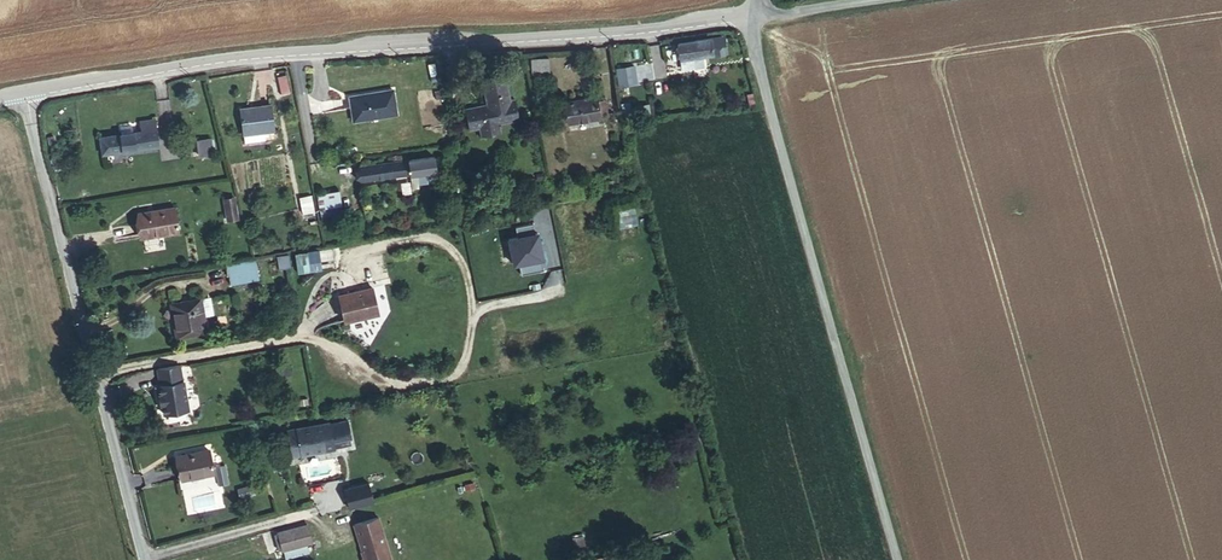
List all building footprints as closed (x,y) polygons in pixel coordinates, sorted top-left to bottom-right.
[(723,52),(721,36),(679,42),(682,68),(693,66),(692,57),(723,52)] [(531,74),(550,71),(548,54),(529,57),(531,74)] [(504,76),(482,80),(486,104),(465,108),(469,128),(479,127),(481,135),(501,131),(499,123),(518,119),(514,97),(509,99),(504,76)] [(394,89),(351,95),(354,119),(398,114),(394,89)] [(600,117),(597,97),(565,102),(568,123),(600,117)] [(243,134),(274,130),(271,104),(240,108),(243,134)] [(140,122),(141,132),(140,132),(100,137),(102,153),(158,146),(155,119),(140,122)] [(212,145),(201,147),(204,162),(214,160),(212,145)] [(362,181),(418,174),(436,171),(434,156),(408,160),(408,161),(359,167),(362,181)] [(436,171),(418,174),(418,180),(437,178),(436,171)] [(335,206),(332,192),(317,194),(320,209),(335,206)] [(302,213),(313,211),(310,195),(299,197),(302,213)] [(225,210),(236,208),(234,197),(223,199),(225,210)] [(616,224),(636,222),(634,200),(614,202),(616,224)] [(178,232),(175,207),(137,213),(141,238),(178,232)] [(237,218),(236,208),(225,210),(227,220),(237,218)] [(325,248),(308,251),(311,269),(328,266),(325,248)] [(308,251),(290,254),(293,272),(311,269),(308,251)] [(286,254),(275,256),(278,269),(289,267),(286,254)] [(250,278),(256,276),(253,263),(247,264),(247,261),(227,265),(229,274),(231,274),(232,283),(250,280),(250,278)] [(374,288),(339,296),(345,322),(380,315),(374,288)] [(208,297),(200,298),(203,316),(213,314),(210,298),(208,297)] [(203,316),(200,298),(170,303),(176,338),(206,332),(203,316)] [(177,365),(156,369),(158,385),(157,385),(159,395),(156,395),(158,405),(160,405),(162,415),(186,411),(181,381),(180,381),(177,365)] [(327,421),(287,429),(292,456),(333,449),(327,421)] [(333,438),(335,445),(350,442),(349,435),(333,438)] [(182,479),(214,473),(209,450),(178,456),(182,479)] [(345,490),(350,510),(374,503),(368,484),(345,490)] [(354,524),(364,557),(362,559),(363,559),(387,559),(390,559),(377,517),(354,524)] [(575,554),(585,551),(582,537),(572,539),(575,554)] [(306,544),(283,550),(285,559),(308,553),(306,544)] [(614,554),(616,559),(621,559),(636,556),(634,548),(614,554)]
